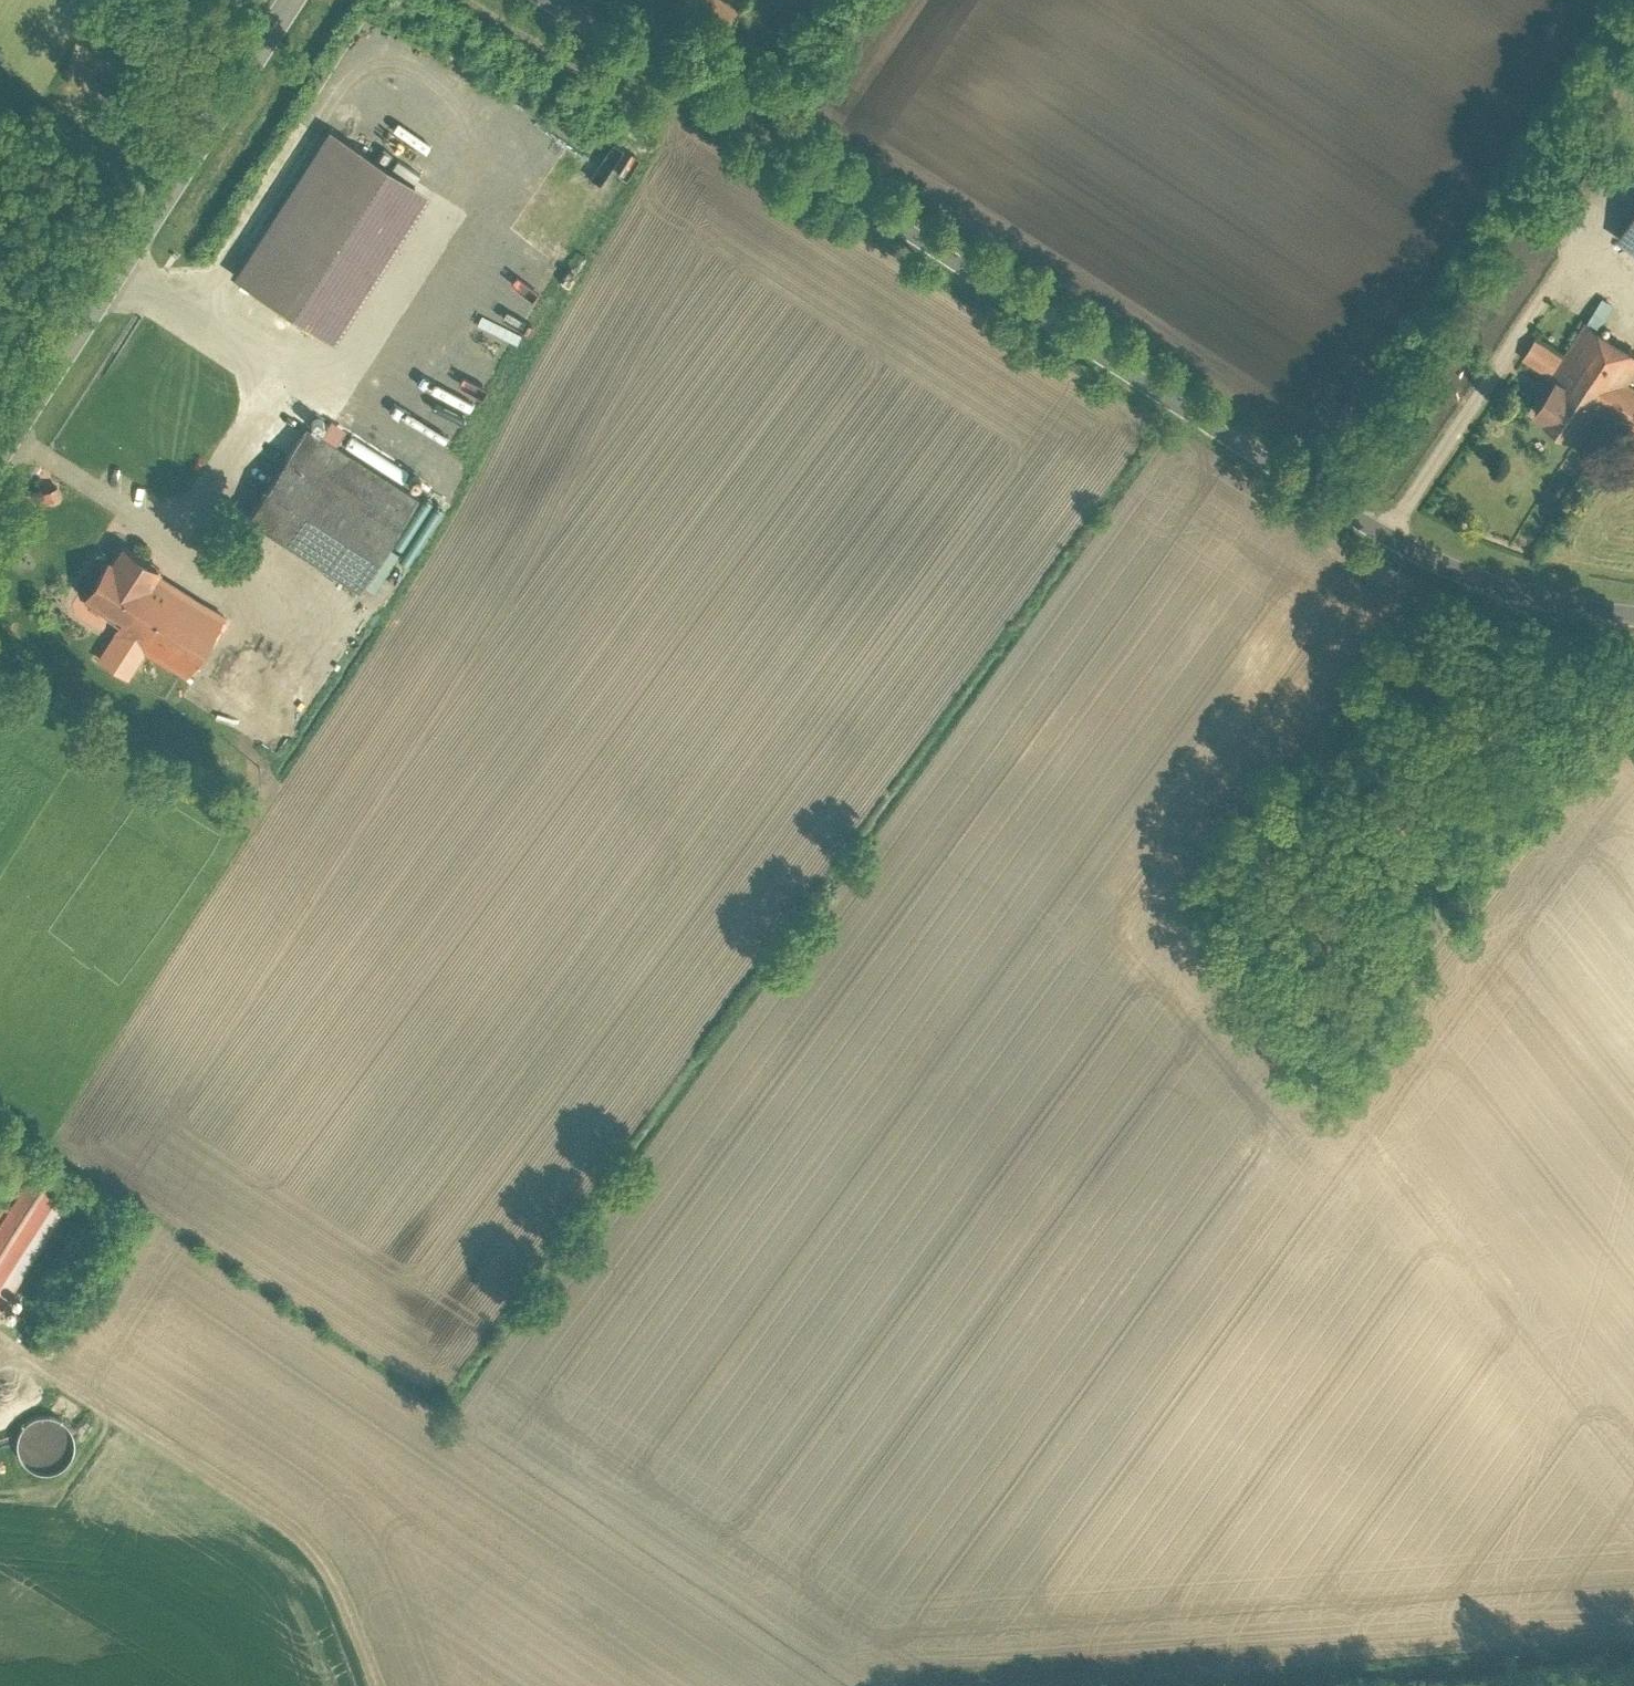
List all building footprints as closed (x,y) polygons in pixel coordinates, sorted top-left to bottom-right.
[(739,0),(678,0),(676,5),(728,26),(739,0)] [(435,181),(338,121),(245,270),(343,330),(435,181)] [(1594,316),(1573,350),(1561,371),(1538,407),(1592,440),(1633,372),(1633,341),(1594,316)] [(1544,332),(1531,352),(1561,371),(1573,350),(1544,332)] [(477,398),(485,383),(463,372),(456,387),(477,398)] [(1623,421),(1633,427),(1633,403),(1623,421)] [(424,492),(315,421),(258,507),(367,579),(424,492)] [(173,561),(131,535),(95,590),(130,611),(104,650),(136,671),(152,645),(194,672),(233,612),(167,570),(173,561)] [(0,1196),(0,1224),(35,1168),(23,1160),(0,1196)] [(35,1168),(0,1224),(0,1307),(3,1309),(76,1194),(35,1168)] [(14,1440),(46,1465),(74,1428),(43,1404),(14,1440)]
